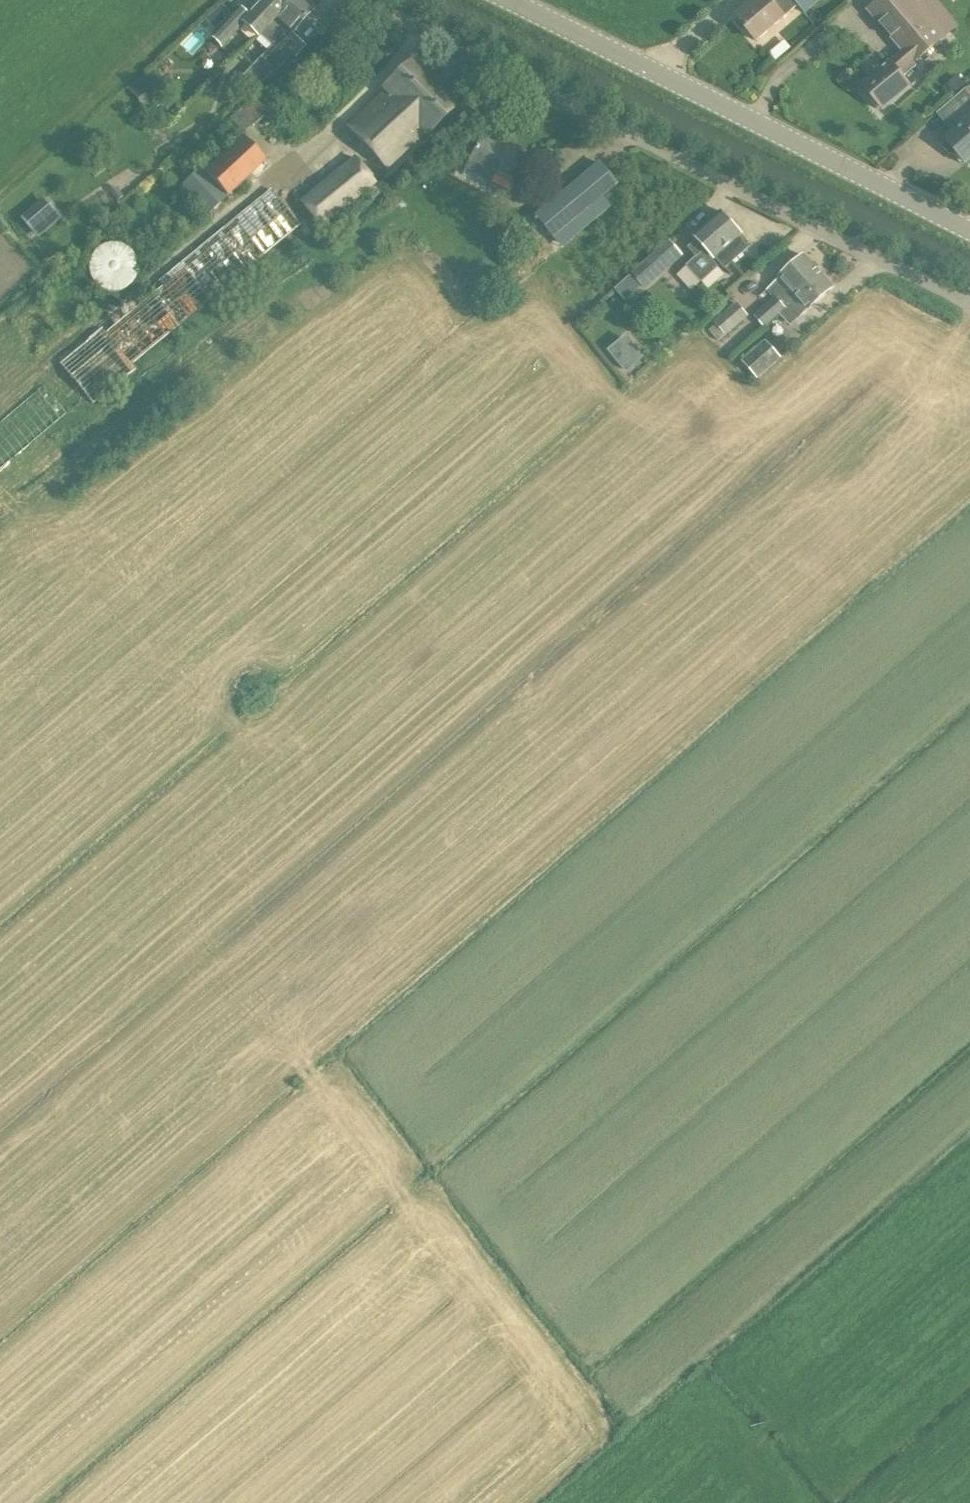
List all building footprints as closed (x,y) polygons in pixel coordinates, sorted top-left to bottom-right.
[(248,16),(242,24),(258,39),(260,36),(259,35),(267,27),(267,26),(275,17),(273,16),(288,0),(262,0),(259,3),(260,3),(250,13),(248,16)] [(306,0),(288,0),(273,16),(275,17),(267,26),(267,27),(259,35),(260,36),(270,46),(248,68),(262,81),(273,70),(274,71),(290,54),(280,44),(291,32),(291,33),(314,7),(306,0)] [(819,0),(757,0),(736,17),(756,41),(784,18),(783,18),(797,5),(804,13),(819,0)] [(913,62),(943,37),(912,0),(877,0),(867,8),(903,51),(863,85),(873,98),(872,100),(879,109),(881,107),(883,109),(910,87),(902,78),(916,66),(913,62)] [(242,24),(248,16),(237,7),(224,22),(210,37),(221,47),(235,32),(242,24)] [(428,133),(459,102),(416,56),(383,86),(384,89),(347,125),(386,168),(425,131),(428,133)] [(297,67),(301,63),(296,58),(292,63),(297,67)] [(957,75),(945,84),(953,94),(965,85),(957,75)] [(140,76),(130,86),(143,100),(153,90),(140,76)] [(276,107),(264,91),(228,118),(240,134),(276,107)] [(945,140),(947,141),(944,144),(944,147),(950,155),(953,155),(957,152),(965,163),(969,159),(969,101),(946,122),(955,132),(945,140)] [(518,185),(530,161),(506,149),(508,146),(483,133),(469,160),(466,166),(469,167),(472,161),(518,185)] [(227,195),(265,159),(243,136),(205,172),(227,195)] [(383,191),(375,182),(355,157),(301,201),(321,226),(366,189),(373,199),(383,191)] [(610,207),(601,197),(614,186),(615,187),(617,185),(598,162),(596,163),(597,164),(567,188),(567,187),(565,189),(566,189),(535,215),(560,246),(589,222),(590,224),(610,207)] [(211,212),(227,196),(200,167),(183,182),(211,212)] [(272,190),(188,258),(161,281),(165,286),(107,334),(102,329),(61,363),(94,403),(136,368),(131,363),(300,224),(272,190)] [(42,198),(17,219),(29,232),(53,211),(42,198)] [(696,275),(707,276),(721,264),(725,268),(748,247),(739,237),(742,234),(721,211),(694,236),(697,240),(689,248),(697,257),(692,262),(691,270),(692,270),(696,275)] [(647,262),(647,263),(642,268),(651,279),(657,273),(657,274),(681,253),(670,241),(647,262)] [(86,263),(86,267),(86,271),(87,275),(89,279),(91,282),(93,284),(95,286),(99,288),(102,290),(106,291),(110,291),(113,291),(118,289),(123,287),(125,285),(126,284),(129,280),(131,276),(132,273),(133,269),(133,267),(133,264),(132,260),(131,257),(129,253),(126,250),(124,248),(120,246),(116,244),(109,243),(105,244),(99,246),(95,249),(93,250),(90,253),(87,258),(86,263)] [(807,287),(821,275),(805,256),(780,278),(781,278),(768,289),(775,298),(754,317),(764,328),(779,315),(778,314),(796,297),(793,294),(804,284),(807,287)] [(833,289),(821,275),(807,287),(804,284),(793,294),(796,297),(778,314),(779,315),(785,322),(791,317),(795,323),(833,289)] [(737,301),(713,321),(715,323),(708,329),(718,340),(725,335),(725,336),(749,316),(737,301)] [(607,351),(626,373),(643,359),(624,336),(607,351)] [(758,380),(780,360),(765,343),(743,363),(758,380)] [(0,423),(0,473),(65,416),(41,388),(0,423)]
